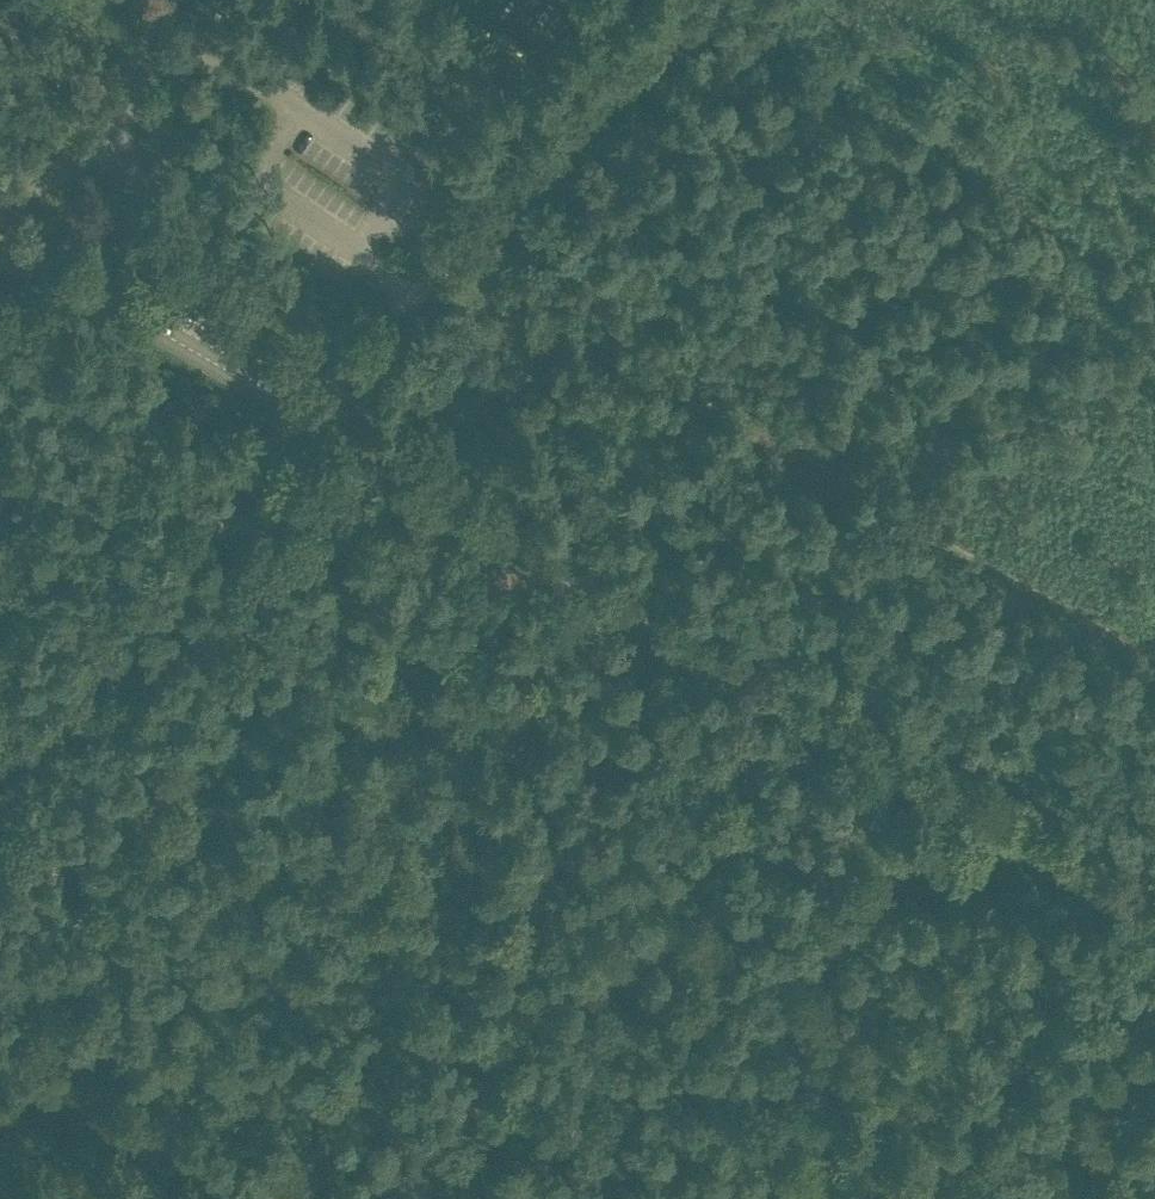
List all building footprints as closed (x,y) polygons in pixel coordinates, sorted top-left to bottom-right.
[(21,474),(10,484),(21,495),(31,484),(21,474)]
